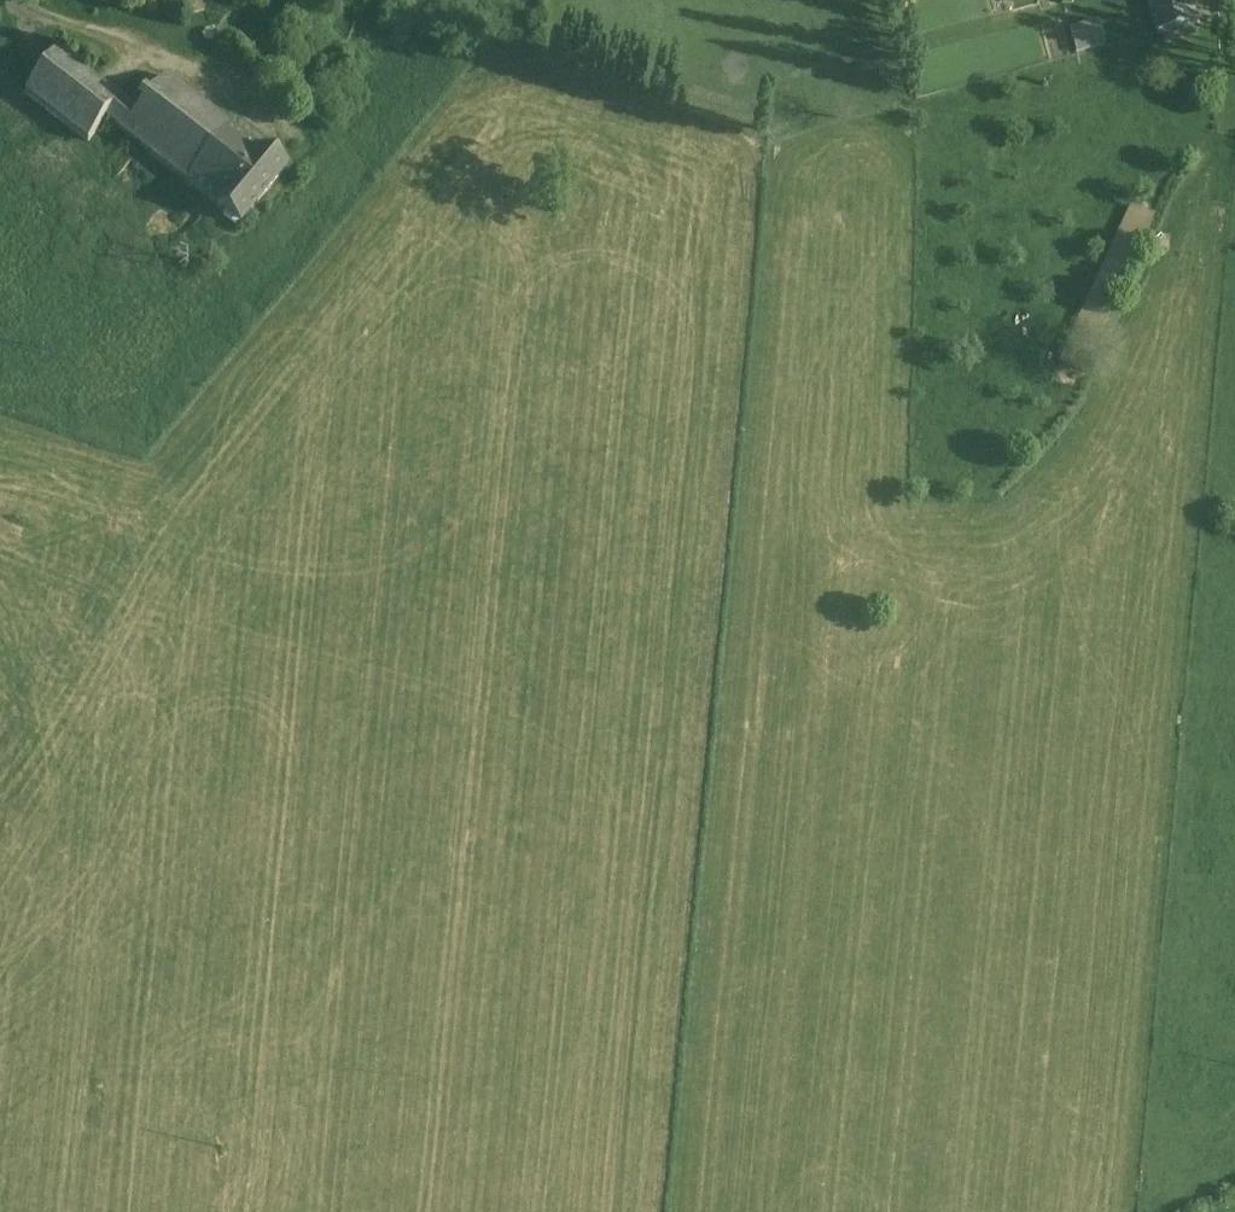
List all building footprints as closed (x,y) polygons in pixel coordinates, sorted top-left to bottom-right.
[(1158,33),(1199,22),(1193,0),(1149,0),(1158,33)] [(1078,52),(1108,44),(1101,18),(1071,26),(1078,52)] [(124,102),(61,53),(28,94),(90,144),(109,120),(124,102)] [(264,153),(171,80),(140,114),(124,132),(220,208),(264,153)] [(140,114),(124,102),(109,120),(124,132),(140,114)] [(264,153),(220,208),(231,217),(228,220),(239,229),(244,222),(246,224),(289,169),(266,150),(264,153)] [(1132,201),(1060,365),(1083,375),(1155,211),(1132,201)]
